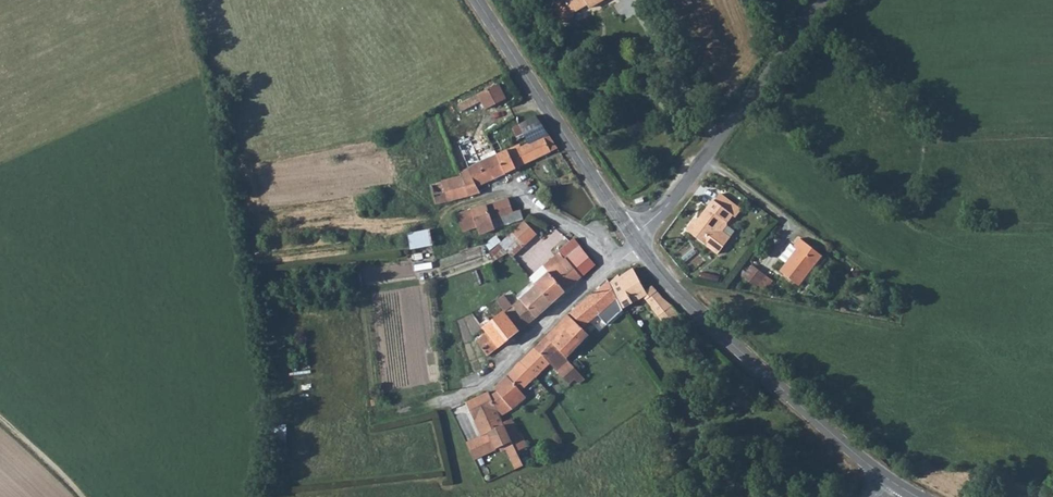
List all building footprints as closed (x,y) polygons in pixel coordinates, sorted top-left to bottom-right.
[(564,1),(566,5),(555,11),(566,29),(576,22),(574,18),(588,10),(591,14),(607,4),(605,1),(606,0),(566,0),(564,1)] [(504,98),(496,84),(459,103),(461,110),(480,100),(484,108),(504,98)] [(536,116),(513,128),(518,139),(524,136),(529,145),(521,148),(519,145),(508,151),(517,169),(558,149),(536,116)] [(508,151),(497,156),(498,158),(506,174),(517,169),(508,151)] [(498,158),(497,156),(467,171),(472,181),(474,180),(478,188),(506,174),(498,158)] [(467,171),(460,175),(461,179),(468,196),(468,198),(481,194),(478,188),(474,180),(472,181),(467,171)] [(461,179),(449,182),(455,201),(468,198),(468,196),(461,179)] [(455,201),(449,182),(442,183),(447,203),(455,201)] [(436,206),(447,203),(442,183),(432,186),(436,206)] [(723,221),(726,224),(733,216),(735,217),(740,210),(719,194),(713,202),(712,201),(695,224),(692,222),(686,231),(717,255),(726,243),(718,237),(713,234),(723,221)] [(512,213),(507,200),(487,206),(494,230),(522,221),(518,211),(512,213)] [(494,230),(487,206),(457,215),(462,232),(475,228),(476,231),(485,229),(486,233),(494,230)] [(723,221),(713,234),(718,237),(727,226),(726,224),(723,221)] [(524,224),(512,234),(517,240),(522,246),(534,235),(524,224)] [(412,249),(434,244),(430,228),(408,232),(412,249)] [(510,233),(488,253),(494,263),(508,254),(506,251),(517,240),(512,234),(510,233)] [(799,239),(792,247),(796,250),(786,263),(780,271),(799,286),(822,256),(799,239)] [(573,241),(568,244),(557,252),(559,255),(562,260),(564,259),(569,265),(581,278),(594,265),(573,241)] [(796,250),(792,247),(790,245),(780,259),(786,263),(796,250)] [(562,260),(559,255),(553,260),(557,266),(548,273),(543,267),(530,279),(537,287),(552,304),(564,293),(552,279),(569,265),(564,259),(562,260)] [(564,293),(581,278),(569,265),(552,279),(564,293)] [(765,278),(752,268),(743,279),(756,289),(765,278)] [(616,275),(606,281),(623,310),(642,298),(650,308),(652,307),(660,316),(673,306),(661,299),(651,287),(644,294),(631,270),(619,278),(616,275)] [(623,310),(606,281),(598,286),(599,289),(608,307),(613,316),(623,310)] [(537,287),(513,307),(515,310),(527,326),(542,314),(552,304),(537,287)] [(599,289),(593,295),(570,314),(582,326),(597,314),(597,311),(608,307),(599,289)] [(505,313),(496,301),(483,307),(494,322),(505,313)] [(681,314),(673,306),(660,316),(658,318),(666,327),(681,314)] [(515,310),(513,307),(505,313),(520,332),(527,326),(515,310)] [(494,322),(497,327),(509,340),(520,332),(505,313),(494,322)] [(573,330),(575,328),(565,318),(559,324),(563,329),(569,325),(573,330)] [(563,343),(578,331),(575,328),(573,330),(568,334),(563,329),(559,324),(551,332),(563,343)] [(568,334),(573,330),(569,325),(563,329),(568,334)] [(497,327),(486,334),(497,349),(509,340),(497,327)] [(565,358),(581,343),(579,341),(581,338),(581,335),(578,331),(563,343),(551,332),(546,338),(558,351),(565,358)] [(497,349),(486,334),(477,341),(489,356),(497,349)] [(565,358),(558,351),(546,338),(542,342),(535,349),(547,362),(558,372),(569,363),(565,358)] [(523,389),(534,378),(549,364),(547,362),(535,349),(495,389),(515,411),(530,397),(523,389)] [(578,385),(584,380),(569,363),(558,372),(569,386),(574,381),(578,385)] [(489,393),(466,404),(477,428),(501,418),(489,393)] [(495,450),(512,442),(510,439),(503,424),(501,418),(477,428),(481,438),(489,434),(495,450)] [(503,424),(510,439),(518,436),(511,421),(503,424)] [(288,424),(274,423),(273,452),(287,452),(288,424)] [(518,436),(510,439),(512,442),(517,454),(525,450),(518,436)]
